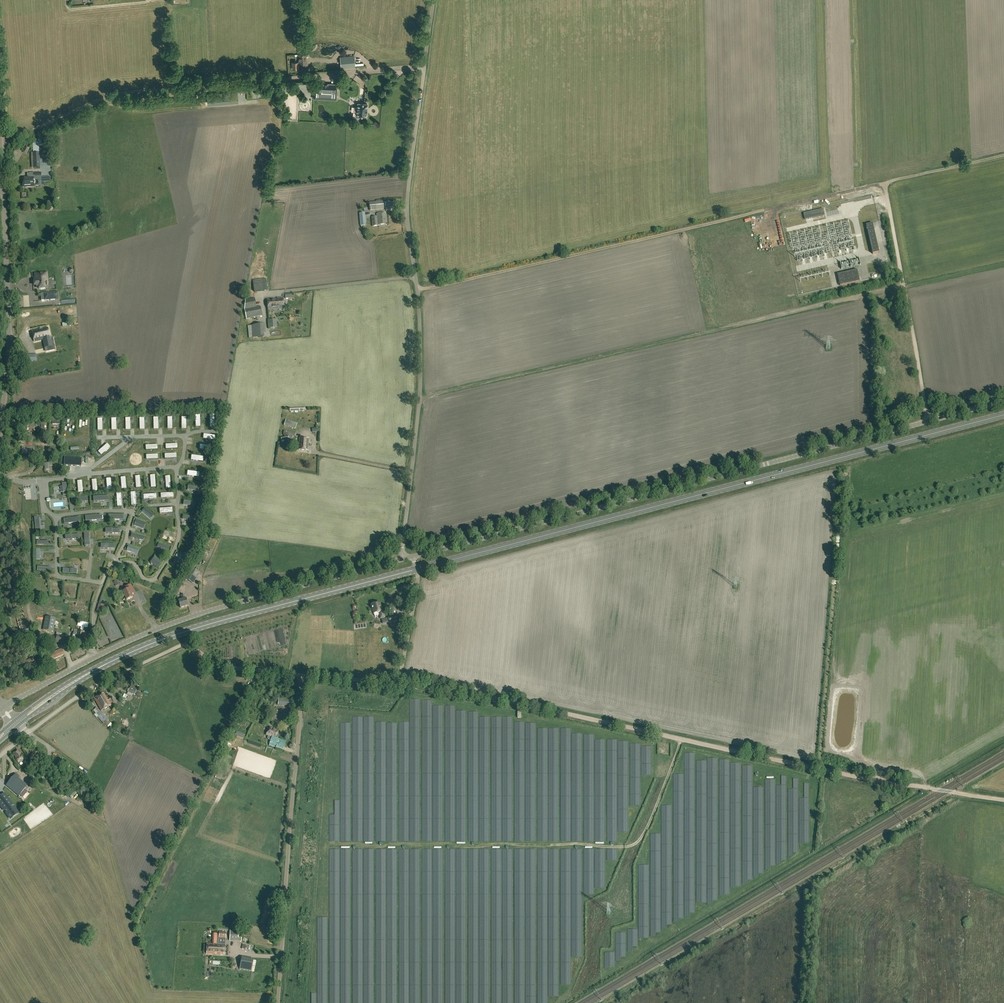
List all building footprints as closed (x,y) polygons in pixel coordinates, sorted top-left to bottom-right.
[(306,54),(301,54),(298,54),(299,62),(292,62),(293,69),(298,69),(298,64),(302,64),(302,66),(307,65),(307,60),(306,60),(306,54)] [(355,66),(354,56),(340,58),(341,68),(355,66)] [(314,95),(337,97),(337,84),(314,83),(314,95)] [(355,107),(354,112),(357,112),(357,113),(356,113),(355,118),(359,118),(359,116),(366,117),(367,104),(358,103),(357,107),(355,107)] [(31,187),(30,186),(34,186),(33,178),(23,179),(23,183),(22,183),(22,187),(31,187)] [(384,209),(383,204),(383,201),(369,202),(370,210),(384,209)] [(803,214),(805,220),(825,215),(823,209),(803,214)] [(378,225),(387,224),(386,213),(376,214),(377,217),(372,217),(372,226),(378,225)] [(873,253),(879,252),(873,223),(866,224),(873,253)] [(839,270),(860,265),(858,256),(857,251),(839,255),(840,259),(837,260),(839,270)] [(860,281),(857,269),(837,274),(840,286),(860,281)] [(37,285),(37,287),(40,286),(40,289),(45,288),(44,279),(45,279),(47,278),(46,273),(35,274),(36,283),(34,283),(34,285),(37,285)] [(253,280),(254,292),(267,290),(265,278),(253,280)] [(41,301),(44,300),(58,299),(58,292),(44,293),(41,294),(41,301)] [(267,299),(268,309),(279,309),(284,309),(283,297),(277,298),(267,299)] [(246,318),(262,315),(260,306),(256,307),(254,298),(246,300),(244,309),(246,318)] [(263,336),(262,325),(252,325),(253,337),(263,336)] [(45,348),(52,346),(48,327),(32,331),(34,342),(43,340),(45,348)] [(297,423),(286,419),(284,426),(295,429),(297,423)] [(308,450),(309,438),(299,438),(298,450),(308,450)] [(100,450),(103,453),(110,447),(107,444),(100,450)] [(65,458),(64,466),(75,466),(75,459),(65,458)] [(145,507),(142,510),(149,517),(152,514),(145,507)] [(145,522),(136,519),(134,525),(143,529),(145,522)] [(184,536),(183,540),(185,540),(185,543),(191,545),(193,538),(184,536)] [(168,551),(170,546),(159,542),(157,547),(168,551)] [(127,550),(136,553),(137,548),(128,545),(127,550)] [(176,556),(185,561),(187,557),(177,553),(176,556)] [(158,568),(162,562),(155,556),(150,562),(158,568)] [(193,583),(199,573),(191,568),(185,579),(193,583)] [(172,575),(169,580),(173,582),(178,573),(169,569),(167,573),(172,575)] [(129,589),(132,588),(131,584),(125,587),(126,590),(123,591),(127,600),(133,597),(129,589)] [(180,608),(188,606),(186,598),(185,594),(181,595),(182,599),(178,600),(180,608)] [(23,641),(32,639),(21,598),(12,600),(23,641)] [(380,618),(385,617),(382,610),(379,602),(371,604),(374,614),(379,612),(380,618)] [(57,632),(57,629),(54,628),(56,618),(45,616),(43,629),(57,632)] [(85,646),(86,641),(84,641),(86,632),(74,629),(72,638),(71,638),(69,643),(85,646)] [(57,635),(55,642),(63,644),(65,637),(57,635)] [(47,652),(49,658),(50,660),(63,655),(61,649),(51,653),(50,650),(47,652)] [(128,692),(133,695),(135,696),(139,687),(136,686),(132,684),(129,689),(127,692),(128,692)] [(101,711),(111,705),(104,693),(94,698),(101,711)] [(103,724),(108,719),(100,710),(97,713),(99,715),(97,717),(103,724)] [(276,738),(275,738),(279,731),(270,726),(266,735),(268,736),(267,738),(268,739),(271,741),(268,746),(275,749),(275,748),(282,751),(286,740),(280,737),(278,740),(276,739),(276,738)] [(18,763),(23,759),(21,756),(17,749),(13,752),(17,759),(16,760),(18,763)] [(19,796),(26,788),(17,780),(20,777),(16,774),(6,785),(19,796)] [(73,787),(67,794),(71,798),(78,791),(73,787)] [(0,795),(0,805),(6,814),(11,811),(13,814),(17,812),(4,793),(0,795)] [(238,934),(238,931),(230,930),(229,940),(241,941),(242,934),(238,934)] [(225,955),(225,944),(219,944),(219,938),(226,938),(226,932),(219,932),(219,934),(217,934),(216,944),(207,943),(206,954),(225,955)]
